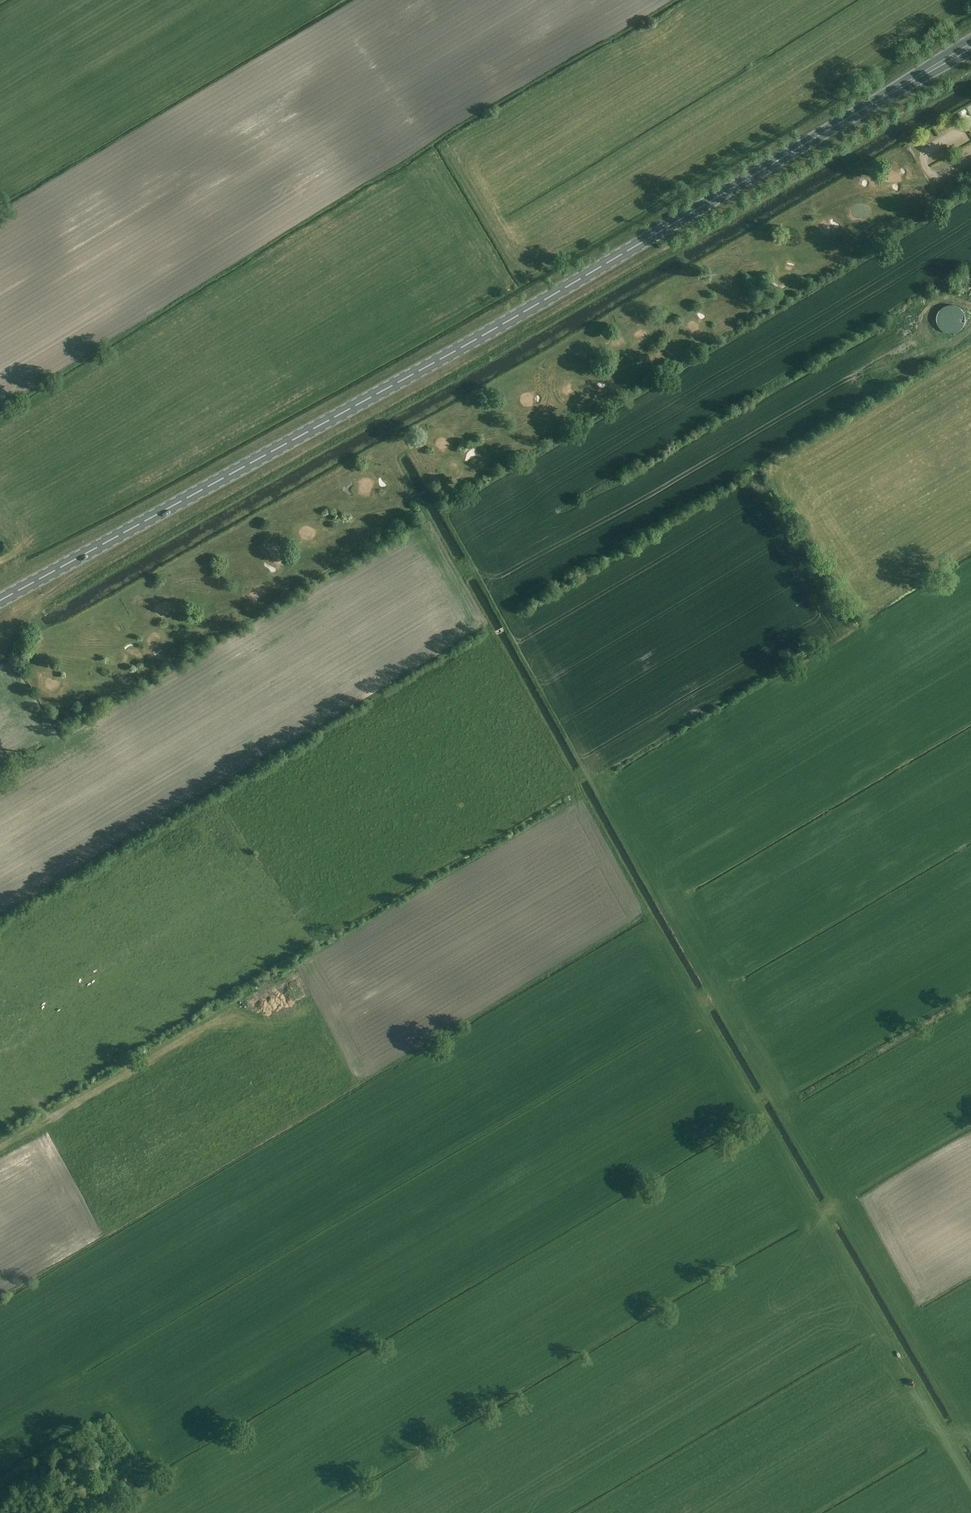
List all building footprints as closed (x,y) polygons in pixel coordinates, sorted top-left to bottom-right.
[(970,120),(970,113),(969,108),(963,111),(968,121),(970,120)] [(970,291),(970,274),(955,284),(962,296),(970,291)] [(965,321),(966,319),(965,317),(965,314),(964,312),(962,310),(960,308),(958,307),(956,306),(954,305),(951,305),(949,305),(946,306),(944,307),(942,308),(940,310),(939,312),(938,314),(937,317),(937,319),(937,321),(938,324),(939,326),(940,328),(942,330),(944,331),(946,333),(948,333),(951,334),(953,333),(955,333),(957,332),(959,331),(961,330),(963,328),(964,326),(965,324),(965,321)]
